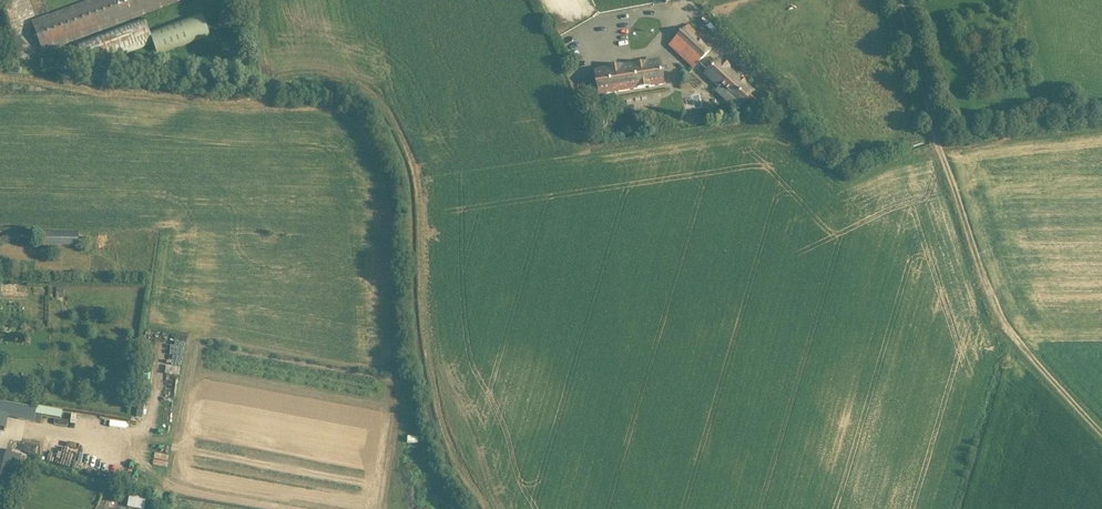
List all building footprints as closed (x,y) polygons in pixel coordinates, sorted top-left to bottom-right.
[(32,23),(43,52),(184,0),(94,0),(32,23)] [(86,68),(153,43),(157,54),(210,35),(202,12),(149,32),(144,19),(77,43),(86,68)] [(692,36),(696,31),(689,25),(670,46),(693,68),(709,52),(692,36)] [(724,62),(722,63),(718,60),(704,76),(717,88),(714,92),(735,111),(745,101),(750,106),(758,97),(753,93),(753,92),(728,69),(729,67),(724,62)] [(599,96),(664,86),(660,62),(595,72),(599,96)] [(683,80),(689,73),(684,69),(678,75),(683,80)] [(79,245),(80,234),(42,233),(42,244),(79,245)] [(28,296),(28,283),(7,283),(7,296),(28,296)] [(64,299),(65,288),(56,288),(56,299),(64,299)] [(143,418),(146,397),(140,396),(136,417),(143,418)] [(37,409),(0,402),(0,426),(7,427),(9,418),(35,423),(36,414),(37,409)] [(37,409),(36,414),(44,415),(61,418),(63,410),(37,406),(37,409)] [(11,501),(23,457),(0,452),(0,498),(11,501)] [(128,507),(135,508),(144,508),(147,497),(131,493),(128,507)]
